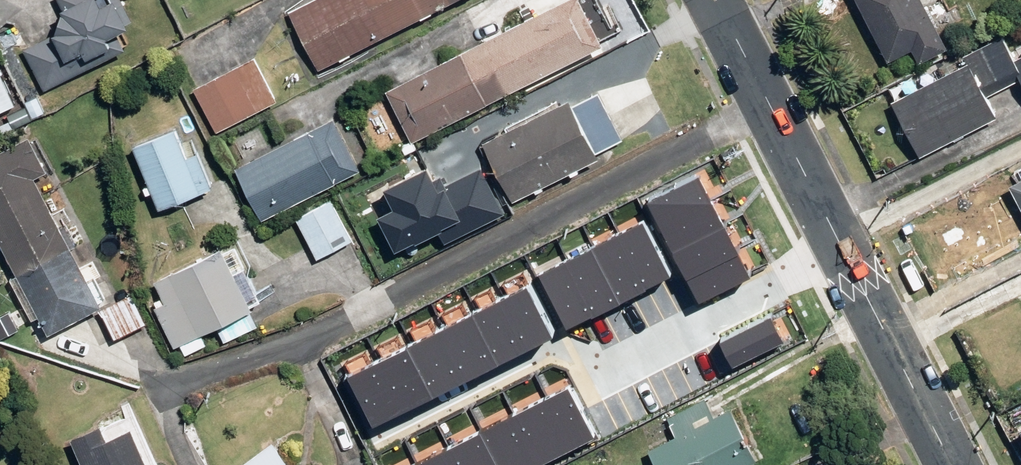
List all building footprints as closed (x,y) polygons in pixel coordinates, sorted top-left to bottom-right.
[(123,51),(115,34),(124,29),(122,26),(130,22),(119,0),(55,0),(60,10),(58,11),(59,15),(53,35),(25,48),(44,88),(123,51)] [(457,0),(312,0),(289,12),(319,71),(457,0)] [(576,0),(565,0),(384,92),(411,144),(600,47),(576,0)] [(919,0),(852,0),(886,64),(910,52),(917,64),(945,50),(919,0)] [(1012,62),(1000,37),(962,56),(966,64),(889,104),(917,158),(993,119),(977,88),(1012,70),(1020,87),(1020,57),(1012,62)] [(275,101),(253,59),(193,90),(215,132),(275,101)] [(11,106),(0,81),(0,111),(11,106)] [(481,142),(511,203),(597,160),(595,155),(621,142),(596,93),(570,106),(567,100),(481,142)] [(234,170),(261,222),(358,173),(331,120),(234,170)] [(173,131),(131,148),(157,211),(209,190),(194,154),(183,158),(173,131)] [(0,153),(0,249),(14,276),(9,279),(31,322),(36,319),(44,335),(98,308),(15,145),(0,153)] [(439,233),(445,245),(504,215),(480,169),(443,188),(439,180),(432,184),(426,172),(384,194),(394,213),(379,220),(397,255),(439,233)] [(659,227),(710,201),(698,178),(647,204),(659,227)] [(1008,187),(1020,213),(1020,180),(1008,187)] [(724,228),(710,201),(659,227),(672,254),(724,228)] [(330,202),(294,220),(316,261),(351,242),(330,202)] [(620,236),(647,290),(673,277),(645,223),(620,236)] [(724,228),(672,254),(687,281),(738,255),(724,228)] [(620,236),(593,250),(620,303),(647,290),(620,236)] [(564,265),(592,318),(620,303),(593,250),(564,265)] [(173,349),(249,311),(218,251),(153,284),(164,305),(153,310),(173,349)] [(687,281),(699,306),(751,279),(738,255),(687,281)] [(564,265),(540,277),(567,331),(592,318),(564,265)] [(526,289),(471,316),(497,367),(552,339),(526,289)] [(113,340),(144,325),(130,296),(99,311),(113,340)] [(407,349),(433,400),(497,367),(471,316),(407,349)] [(770,317),(719,342),(732,366),(782,341),(770,317)] [(407,349),(349,379),(375,429),(433,400),(407,349)] [(596,438),(569,387),(542,402),(568,452),(596,438)] [(542,402),(512,417),(537,464),(543,464),(568,452),(542,402)] [(754,463),(727,410),(712,418),(704,404),(667,423),(674,437),(646,451),(653,464),(749,464),(754,463)] [(512,417),(480,434),(496,464),(537,464),(512,417)] [(69,441),(79,464),(144,464),(129,431),(104,442),(98,428),(69,441)] [(480,434),(449,449),(457,464),(496,464),(480,434)] [(243,464),(286,464),(270,444),(243,464)] [(449,449),(419,464),(457,464),(449,449)]
